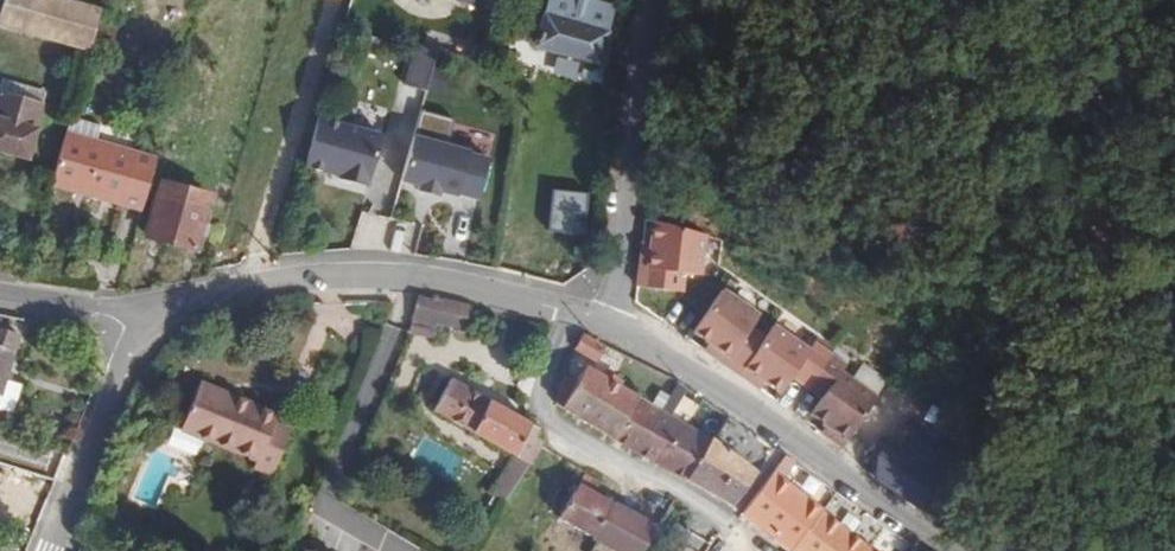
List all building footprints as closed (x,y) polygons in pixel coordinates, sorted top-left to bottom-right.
[(107,0),(7,0),(2,15),(94,44),(107,0)] [(616,9),(586,0),(547,0),(532,48),(545,52),(599,68),(616,9)] [(423,91),(435,49),(414,43),(402,85),(423,91)] [(451,73),(434,69),(428,91),(444,95),(451,73)] [(49,93),(25,85),(22,96),(0,89),(0,139),(33,148),(49,93)] [(153,172),(162,141),(73,115),(58,162),(148,190),(153,172)] [(382,137),(317,118),(302,169),(367,188),(382,137)] [(493,155),(416,132),(399,187),(459,204),(465,183),(486,189),(493,155)] [(198,234),(210,195),(163,180),(151,219),(198,234)] [(588,192),(555,189),(551,230),(584,233),(588,192)] [(702,278),(706,239),(657,226),(653,255),(644,254),(640,291),(685,296),(687,277),(702,278)] [(464,323),(469,302),(416,289),(406,331),(430,336),(434,316),(464,323)] [(759,315),(723,290),(695,332),(717,347),(712,355),(753,384),(759,376),(780,391),(793,374),(821,394),(810,412),(832,427),(827,433),(842,443),(875,393),(839,370),(844,362),(812,341),(808,347),(772,323),(764,336),(751,327),(759,315)] [(26,330),(5,323),(0,335),(0,397),(26,330)] [(612,442),(636,401),(587,368),(574,386),(560,408),(612,442)] [(529,416),(450,370),(431,403),(508,448),(486,484),(502,494),(512,476),(530,454),(540,439),(543,435),(536,430),(540,423),(529,416)] [(274,477),(293,428),(276,422),(280,414),(201,383),(185,420),(175,416),(170,427),(261,464),(258,471),(274,477)] [(659,470),(684,430),(660,416),(636,401),(612,442),(659,470)] [(923,489),(962,431),(919,402),(905,424),(895,417),(879,441),(881,460),(923,489)] [(775,451),(725,417),(708,445),(759,476),(775,451)] [(684,485),(708,445),(684,430),(659,470),(684,485)] [(788,473),(802,453),(785,441),(742,508),(805,550),(890,550),(893,547),(788,473)] [(759,476),(708,445),(684,485),(732,515),(759,476)] [(658,514),(599,477),(604,470),(590,461),(587,466),(584,471),(576,483),(560,509),(592,532),(589,536),(604,546),(601,550),(634,550),(658,514)] [(576,483),(584,471),(575,467),(569,479),(576,483)]
